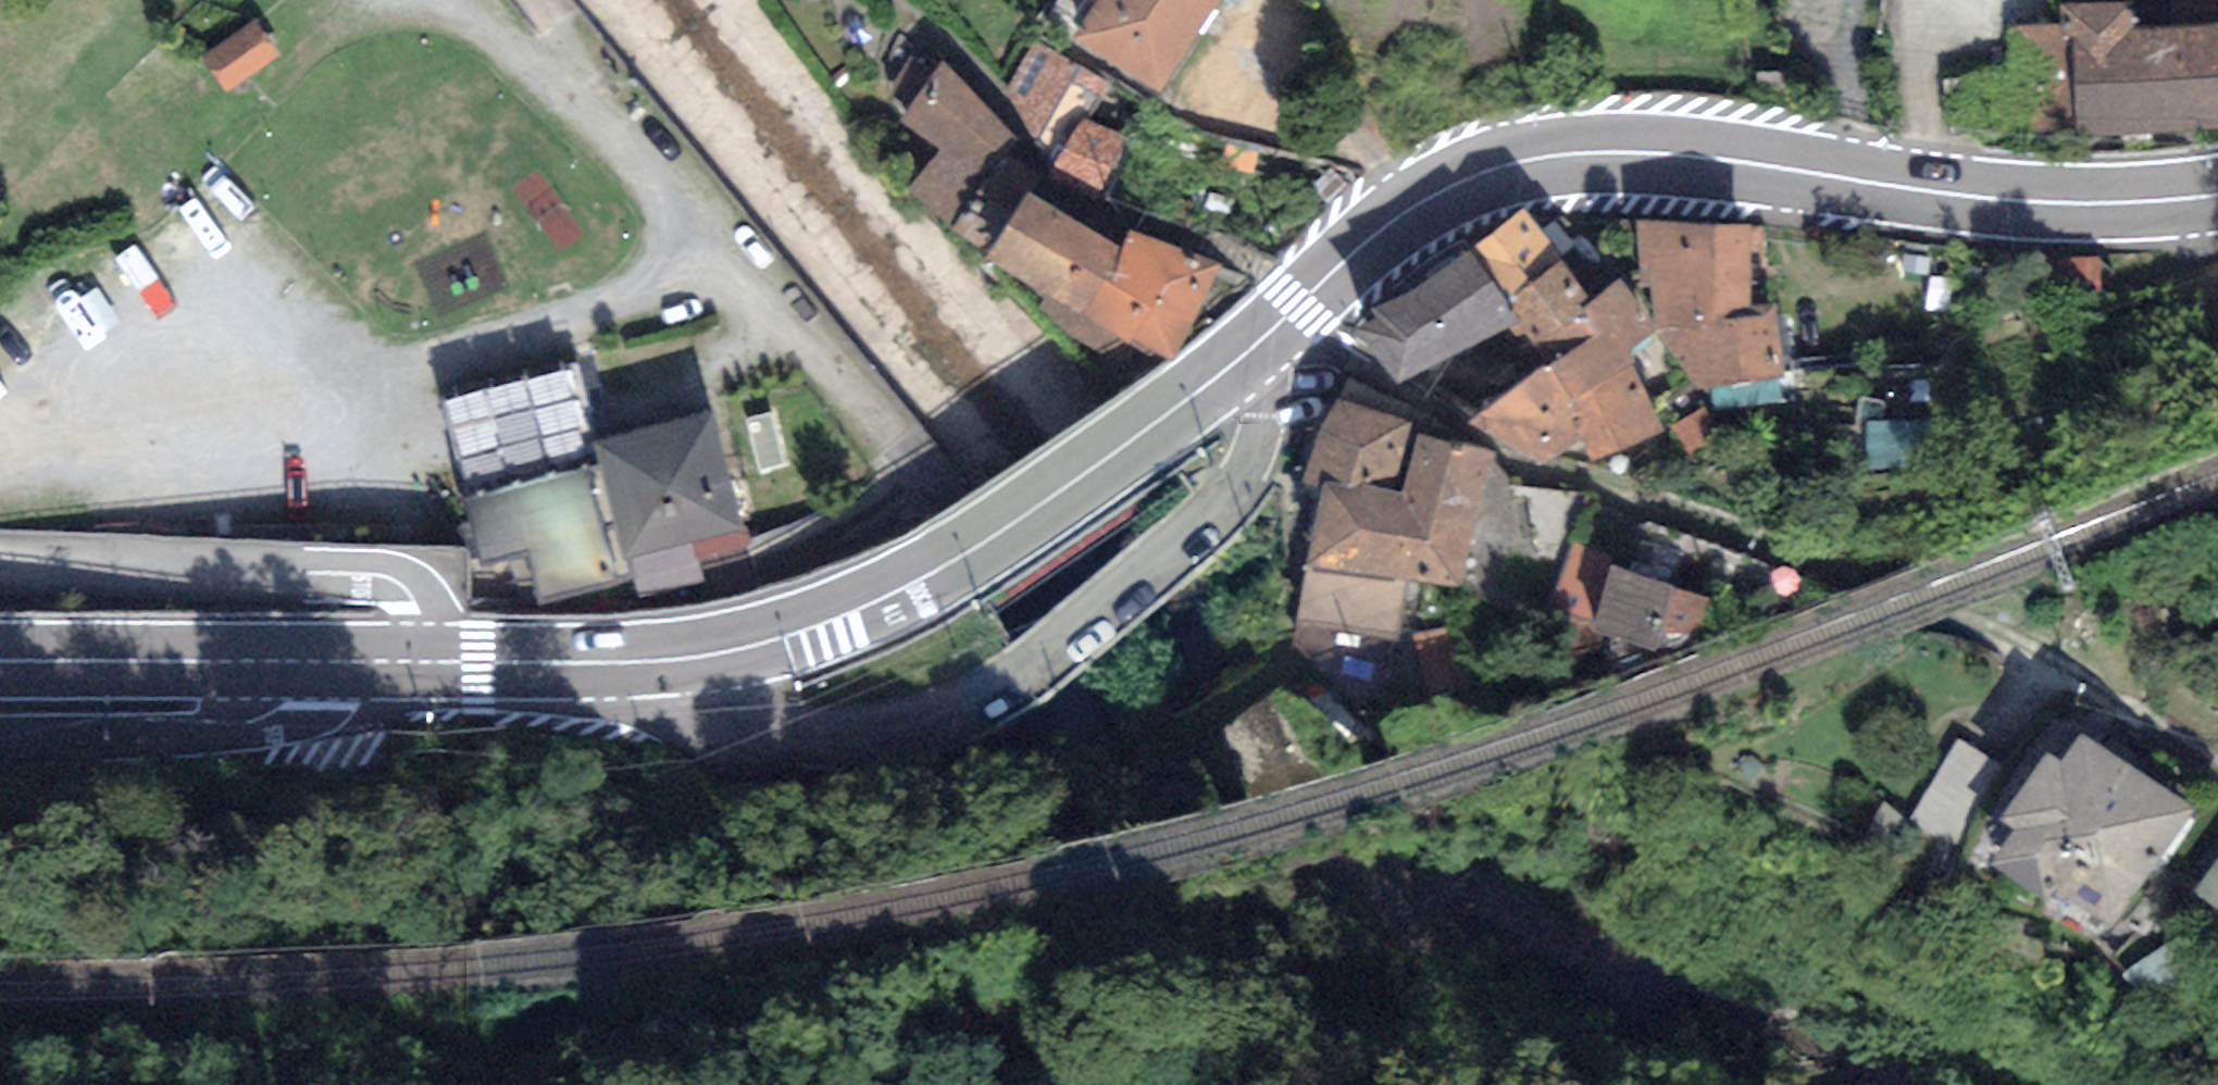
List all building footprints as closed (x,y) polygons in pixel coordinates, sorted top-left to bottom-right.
[(1073,41),(1162,97),(1223,0),(1099,0),(1073,41)] [(2059,3),(2060,24),(2061,29),(2072,37),(2075,135),(2217,127),(2217,23),(2171,26),(2140,27),(2136,0),(2113,0),(2059,3)] [(2171,26),(2217,23),(2217,0),(2170,0),(2171,26)] [(2061,29),(2060,24),(2015,26),(2014,77),(1943,78),(1948,126),(2075,135),(2072,37),(2061,29)] [(283,63),(258,27),(201,66),(226,102),(283,63)] [(1008,88),(1053,172),(1083,117),(1089,120),(1112,84),(1034,41),(1008,88)] [(908,190),(987,252),(1028,192),(1041,173),(1009,152),(1020,136),(940,63),(899,123),(937,151),(908,190)] [(1786,97),(1788,71),(1758,69),(1757,97),(1786,97)] [(1053,172),(1050,177),(1098,201),(1127,140),(1089,120),(1083,117),(1053,172)] [(1120,246),(1028,192),(987,252),(983,257),(1087,315),(1104,277),(1113,282),(1120,246)] [(1473,247),(1509,302),(1563,259),(1524,207),(1473,247)] [(1650,319),(1658,328),(1697,388),(1783,377),(1776,303),(1753,305),(1751,253),(1766,252),(1764,226),(1636,219),(1640,269),(1630,270),(1631,286),(1650,286),(1650,319)] [(1127,231),(1120,246),(1113,282),(1104,277),(1087,315),(1130,344),(1133,338),(1175,362),(1223,264),(1127,231)] [(1351,336),(1397,380),(1511,327),(1522,322),(1509,302),(1473,247),(1373,307),(1351,336)] [(2102,296),(2100,255),(2035,259),(2037,300),(2102,296)] [(1563,259),(1509,302),(1522,322),(1511,327),(1517,337),(1525,334),(1544,366),(1549,366),(1597,334),(1581,309),(1592,302),(1563,259)] [(1621,278),(1592,302),(1581,309),(1597,334),(1549,366),(1544,366),(1466,421),(1541,463),(1581,438),(1565,403),(1633,364),(1636,362),(1631,349),(1658,328),(1650,319),(1621,278)] [(1565,403),(1581,438),(1591,462),(1665,431),(1633,364),(1565,403)] [(571,369),(445,401),(466,485),(593,453),(571,369)] [(1301,479),(1323,486),(1324,480),(1404,491),(1408,477),(1398,476),(1414,422),(1336,398),(1301,479)] [(600,464),(625,558),(743,529),(742,526),(711,409),(594,440),(600,464)] [(774,412),(749,418),(762,469),(787,462),(774,412)] [(1949,417),(1864,421),(1866,471),(1951,466),(1949,417)] [(1323,486),(1305,566),(1407,580),(1457,586),(1490,464),(1492,456),(1420,435),(1408,477),(1404,491),(1324,480),(1323,486)] [(625,558),(600,464),(469,498),(483,564),(511,557),(530,553),(543,604),(631,581),(625,558)] [(1499,465),(1490,464),(1457,586),(1508,607),(1515,556),(1560,561),(1586,494),(1514,485),(1499,465)] [(1644,520),(1628,572),(1690,591),(1696,571),(1762,589),(1773,563),(1644,520)] [(625,558),(631,581),(636,599),(706,583),(700,559),(752,546),(747,526),(742,526),(743,529),(625,558)] [(1548,606),(1594,623),(1611,566),(1614,555),(1573,544),(1548,606)] [(1407,580),(1305,566),(1296,620),(1398,638),(1407,580)] [(1628,572),(1611,566),(1594,623),(1591,631),(1657,651),(1663,631),(1676,586),(1628,572)] [(1676,586),(1663,631),(1701,632),(1711,598),(1690,591),(1676,586)] [(2099,940),(2195,808),(2082,733),(2061,760),(2046,752),(1999,821),(2013,829),(1990,864),(2099,940)] [(1946,889),(2009,765),(1958,738),(1908,818),(1883,800),(1862,840),(1946,889)] [(292,772),(224,774),(225,820),(293,818),(292,772)] [(2167,876),(2196,899),(2177,923),(2183,928),(2195,937),(2217,907),(2217,809),(2167,876)] [(2170,943),(2122,975),(2145,999),(2203,969),(2182,953),(2195,937),(2183,928),(2170,943)]
